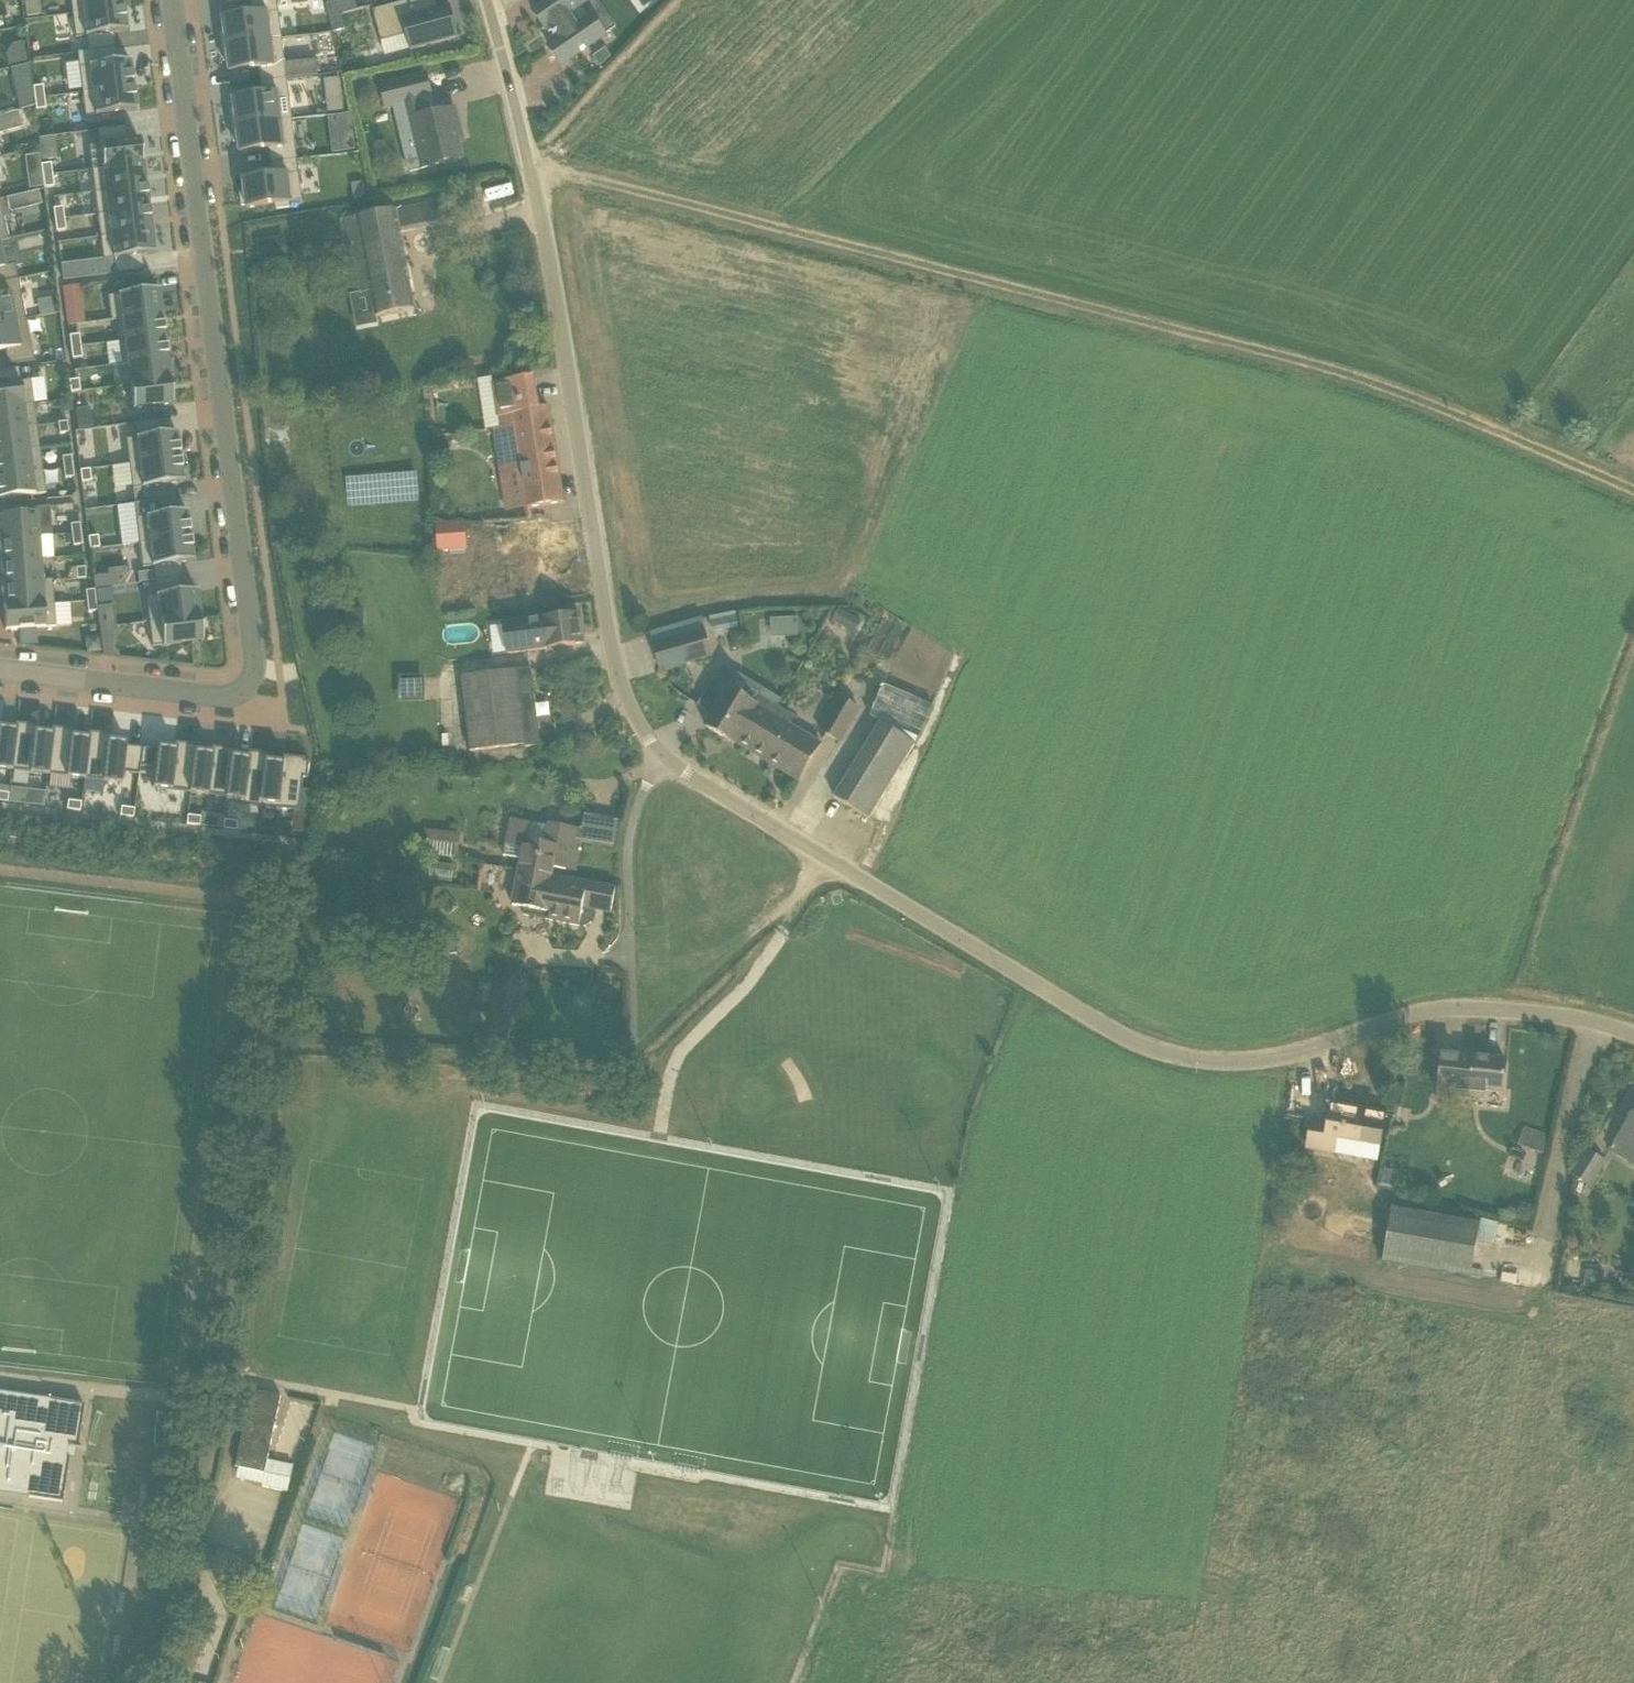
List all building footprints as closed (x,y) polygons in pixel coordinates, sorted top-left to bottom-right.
[(72,13),(123,7),(122,0),(71,0),(72,13)] [(222,43),(222,46),(272,40),(269,14),(280,12),(278,0),(261,0),(251,1),(253,15),(223,19),(225,30),(220,31),(222,43)] [(329,17),(341,13),(337,0),(326,4),(329,17)] [(453,14),(445,16),(443,9),(438,10),(436,0),(411,0),(373,10),(381,41),(406,35),(410,49),(459,37),(453,14)] [(588,0),(552,0),(534,12),(546,29),(548,28),(558,42),(550,48),(562,65),(605,35),(604,34),(583,3),(588,0)] [(123,7),(72,13),(75,38),(87,37),(89,53),(115,50),(113,34),(127,32),(127,31),(126,31),(123,7)] [(341,13),(329,17),(333,31),(345,28),(341,13)] [(272,40),(222,46),(223,49),(224,61),(229,61),(230,72),(260,68),(262,82),(288,79),(286,64),(276,66),(272,40)] [(25,42),(7,46),(11,65),(29,61),(25,42)] [(593,57),(599,65),(610,57),(605,49),(593,57)] [(89,53),(77,54),(82,92),(133,86),(130,63),(131,62),(131,61),(117,63),(115,50),(89,53)] [(301,61),(303,75),(318,74),(316,59),(301,61)] [(427,75),(381,86),(387,107),(432,96),(427,75)] [(326,90),(342,88),(341,76),(324,78),(326,90)] [(231,111),(232,124),(233,127),(283,120),(279,94),(290,93),(288,79),(262,82),(263,96),(234,100),(235,111),(231,111)] [(43,86),(33,87),(34,98),(44,97),(43,86)] [(133,86),(82,92),(85,117),(137,110),(136,109),(133,86)] [(33,87),(15,90),(19,108),(35,104),(34,98),(33,87)] [(44,97),(34,98),(35,104),(36,110),(46,109),(44,97)] [(24,125),(20,109),(0,114),(0,132),(24,125)] [(428,167),(463,158),(458,140),(463,139),(455,109),(417,118),(428,167)] [(333,150),(355,149),(353,112),(331,113),(333,150)] [(270,149),(272,163),(298,159),(296,145),(286,146),(283,120),(233,127),(234,142),(239,141),(240,152),(270,149)] [(100,145),(89,146),(92,169),(143,163),(140,141),(142,141),(141,139),(127,140),(125,127),(98,131),(100,145)] [(54,136),(41,137),(44,158),(57,157),(54,136)] [(291,207),(290,203),(293,202),(289,175),(300,174),(298,159),(272,163),(273,176),(244,180),(245,192),(241,192),(242,206),(247,205),(247,208),(277,204),(277,209),(291,207)] [(51,163),(41,165),(42,176),(52,175),(51,163)] [(143,163),(92,169),(94,192),(146,186),(143,163)] [(52,175),(42,176),(44,187),(44,188),(54,187),(52,175)] [(44,187),(42,176),(28,177),(29,188),(44,187)] [(363,182),(352,184),(355,198),(366,196),(363,182)] [(146,186),(94,192),(97,214),(148,208),(146,186)] [(31,207),(41,204),(38,191),(27,193),(31,207)] [(8,239),(0,203),(0,241),(8,239)] [(343,220),(358,295),(370,293),(374,318),(415,310),(400,229),(430,223),(427,205),(396,210),(395,210),(343,220)] [(63,207),(53,209),(55,220),(64,219),(63,207)] [(148,208),(97,214),(100,237),(151,231),(148,208)] [(64,219),(55,220),(56,232),(66,231),(64,219)] [(151,231),(100,237),(102,259),(113,257),(115,274),(143,270),(141,254),(155,252),(155,250),(153,250),(151,231)] [(257,240),(263,267),(289,262),(283,235),(257,240)] [(18,279),(15,264),(4,267),(0,250),(0,283),(18,279)] [(26,319),(18,279),(0,283),(0,324),(26,319)] [(159,290),(108,296),(111,321),(116,320),(162,315),(159,291),(160,291),(159,290)] [(83,311),(65,314),(67,325),(85,323),(83,311)] [(162,315),(116,320),(119,342),(164,336),(162,315)] [(0,324),(0,351),(5,350),(8,365),(34,360),(26,319),(0,324)] [(79,335),(70,336),(71,348),(80,346),(79,335)] [(164,336),(119,342),(122,363),(128,362),(167,357),(164,336)] [(80,346),(71,348),(72,359),(82,357),(80,346)] [(167,357),(128,362),(130,384),(170,379),(167,357)] [(33,403),(30,380),(20,381),(18,368),(0,370),(0,407),(33,403)] [(535,378),(493,385),(500,427),(516,424),(517,430),(551,425),(548,408),(539,409),(535,378)] [(170,379),(130,384),(134,409),(135,409),(135,408),(171,403),(171,405),(173,404),(170,379)] [(79,380),(69,381),(71,392),(80,391),(79,380)] [(65,413),(72,412),(73,412),(71,399),(59,400),(60,409),(65,413)] [(0,407),(0,430),(36,425),(33,403),(0,407)] [(75,409),(78,429),(92,427),(90,407),(75,409)] [(136,438),(126,439),(129,464),(180,458),(177,434),(178,434),(178,433),(164,434),(162,420),(135,424),(136,438)] [(67,421),(58,422),(59,433),(68,432),(67,421)] [(521,474),(527,506),(563,500),(551,425),(517,430),(516,424),(500,427),(492,428),(500,477),(521,474)] [(0,430),(0,453),(39,448),(36,425),(0,430)] [(0,453),(0,476),(42,471),(39,448),(0,453)] [(71,456),(62,457),(63,467),(72,466),(71,456)] [(180,458),(129,464),(132,489),(134,504),(169,499),(167,485),(184,482),(184,481),(183,481),(180,458)] [(72,466),(63,467),(64,478),(73,477),(72,466)] [(90,470),(80,471),(81,482),(91,481),(90,470)] [(0,476),(0,499),(45,493),(42,471),(0,476)] [(169,499),(134,504),(136,518),(139,543),(190,537),(187,513),(188,513),(188,512),(171,514),(169,499)] [(0,516),(0,539),(39,537),(52,536),(50,507),(35,508),(36,513),(0,516)] [(79,523),(70,524),(71,535),(80,534),(79,523)] [(461,551),(505,544),(502,525),(458,532),(461,551)] [(80,534),(71,535),(73,545),(82,544),(80,534)] [(98,536),(89,537),(90,549),(99,548),(98,536)] [(0,539),(0,550),(1,562),(40,559),(39,537),(0,539)] [(190,537),(139,543),(139,545),(142,568),(153,566),(155,581),(182,578),(180,563),(194,561),(194,560),(193,560),(190,538),(190,537)] [(40,559),(1,562),(2,584),(42,582),(42,580),(40,559)] [(85,567),(76,567),(76,579),(85,578),(85,567)] [(108,575),(93,577),(95,588),(109,586),(108,575)] [(156,596),(146,597),(149,622),(200,615),(197,592),(198,592),(198,591),(184,592),(182,578),(155,581),(156,596)] [(42,582),(2,584),(4,606),(54,603),(52,579),(42,580),(42,582)] [(94,590),(85,591),(87,601),(96,600),(94,590)] [(96,600),(87,601),(88,612),(97,611),(96,607),(96,600)] [(54,603),(4,606),(6,630),(55,626),(54,604),(54,603)] [(112,605),(96,607),(97,611),(99,628),(115,626),(112,605)] [(831,622),(842,628),(849,615),(839,609),(831,622)] [(579,613),(504,623),(505,629),(507,651),(508,653),(527,651),(584,644),(579,613)] [(200,615),(149,622),(152,647),(201,640),(201,641),(203,641),(200,615)] [(772,636),(802,635),(802,616),(772,617),(772,636)] [(711,656),(704,630),(654,645),(661,670),(711,656)] [(103,635),(87,636),(88,651),(104,650),(103,635)] [(461,676),(464,701),(535,692),(532,668),(461,676)] [(881,722),(835,797),(869,818),(869,817),(915,743),(916,744),(933,705),(883,683),(869,715),(881,722)] [(735,742),(750,751),(777,707),(760,697),(755,705),(729,689),(706,726),(734,743),(735,742)] [(535,692),(464,701),(470,751),(525,744),(525,747),(541,745),(535,692)] [(838,695),(818,729),(840,743),(860,709),(838,695)] [(799,780),(821,744),(789,725),(794,718),(777,707),(750,751),(799,780)] [(11,769),(16,729),(15,729),(1,727),(2,721),(0,721),(0,768),(11,769)] [(16,729),(11,769),(48,774),(52,734),(51,734),(37,732),(38,726),(16,723),(15,729),(16,729)] [(52,734),(48,774),(50,774),(71,777),(84,779),(89,738),(88,738),(74,736),(75,730),(52,727),(51,734),(52,734)] [(89,738),(84,779),(105,781),(121,784),(123,773),(139,775),(140,766),(142,749),(126,747),(126,743),(124,742),(110,741),(111,735),(89,732),(88,738),(89,738)] [(142,749),(140,766),(155,768),(153,786),(190,791),(195,751),(196,751),(197,745),(174,742),(173,748),(172,748),(158,746),(157,750),(142,749)] [(195,751),(190,791),(226,796),(227,796),(232,756),(233,756),(234,750),(211,747),(210,753),(196,751),(195,751)] [(226,796),(225,801),(263,806),(268,760),(270,760),(271,754),(248,751),(247,757),(233,756),(232,756),(227,796),(226,796)] [(268,760),(263,806),(295,810),(300,810),(303,789),(304,777),(308,778),(310,762),(306,761),(307,759),(285,756),(284,762),(270,760),(268,760)] [(27,789),(25,804),(44,807),(46,792),(27,789)] [(7,802),(8,793),(0,792),(0,801),(7,802)] [(80,811),(81,802),(68,801),(67,809),(80,811)] [(133,817),(134,809),(121,807),(120,816),(133,817)] [(504,856),(522,860),(520,870),(552,876),(552,875),(554,867),(566,869),(576,872),(576,867),(580,851),(581,851),(582,849),(580,849),(581,842),(614,847),(619,819),(585,813),(582,829),(556,824),(548,822),(548,826),(511,819),(504,856)] [(200,825),(201,817),(188,815),(187,824),(200,825)] [(223,828),(236,830),(237,821),(224,819),(223,828)] [(461,855),(462,832),(437,831),(436,854),(461,855)] [(427,862),(426,876),(453,879),(455,865),(427,862)] [(616,888),(552,875),(552,876),(520,870),(515,894),(583,907),(611,913),(616,888)] [(524,915),(579,926),(583,907),(515,894),(513,905),(526,907),(524,915)] [(453,954),(450,933),(429,935),(432,957),(453,954)] [(1442,1054),(1438,1094),(1476,1097),(1477,1090),(1502,1093),(1505,1060),(1474,1057),(1442,1054)] [(1312,1122),(1307,1147),(1334,1152),(1337,1138),(1380,1146),(1386,1114),(1332,1104),(1328,1125),(1312,1122)] [(1612,1150),(1633,1163),(1633,1112),(1612,1150)] [(1549,1135),(1524,1127),(1519,1145),(1543,1154),(1549,1135)] [(1590,1151),(1574,1176),(1591,1186),(1606,1161),(1590,1151)] [(1391,1207),(1382,1263),(1470,1278),(1480,1223),(1391,1207)] [(1343,1242),(1346,1224),(1328,1221),(1325,1238),(1343,1242)] [(243,1436),(236,1467),(239,1467),(237,1478),(262,1484),(262,1486),(288,1492),(294,1466),(268,1460),(282,1396),(252,1390),(243,1436)] [(30,1490),(29,1497),(62,1502),(70,1448),(82,1449),(82,1448),(78,1447),(84,1404),(51,1399),(50,1406),(0,1398),(0,1485),(30,1490)]
